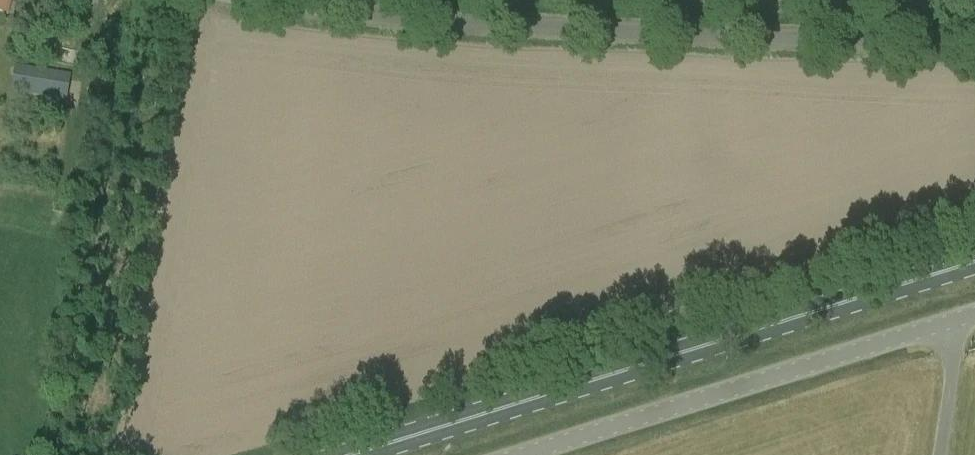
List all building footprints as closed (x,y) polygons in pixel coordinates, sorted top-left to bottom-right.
[(8,16),(11,0),(0,0),(0,14),(8,16)] [(17,65),(12,89),(47,96),(45,105),(66,109),(72,76),(17,65)]
